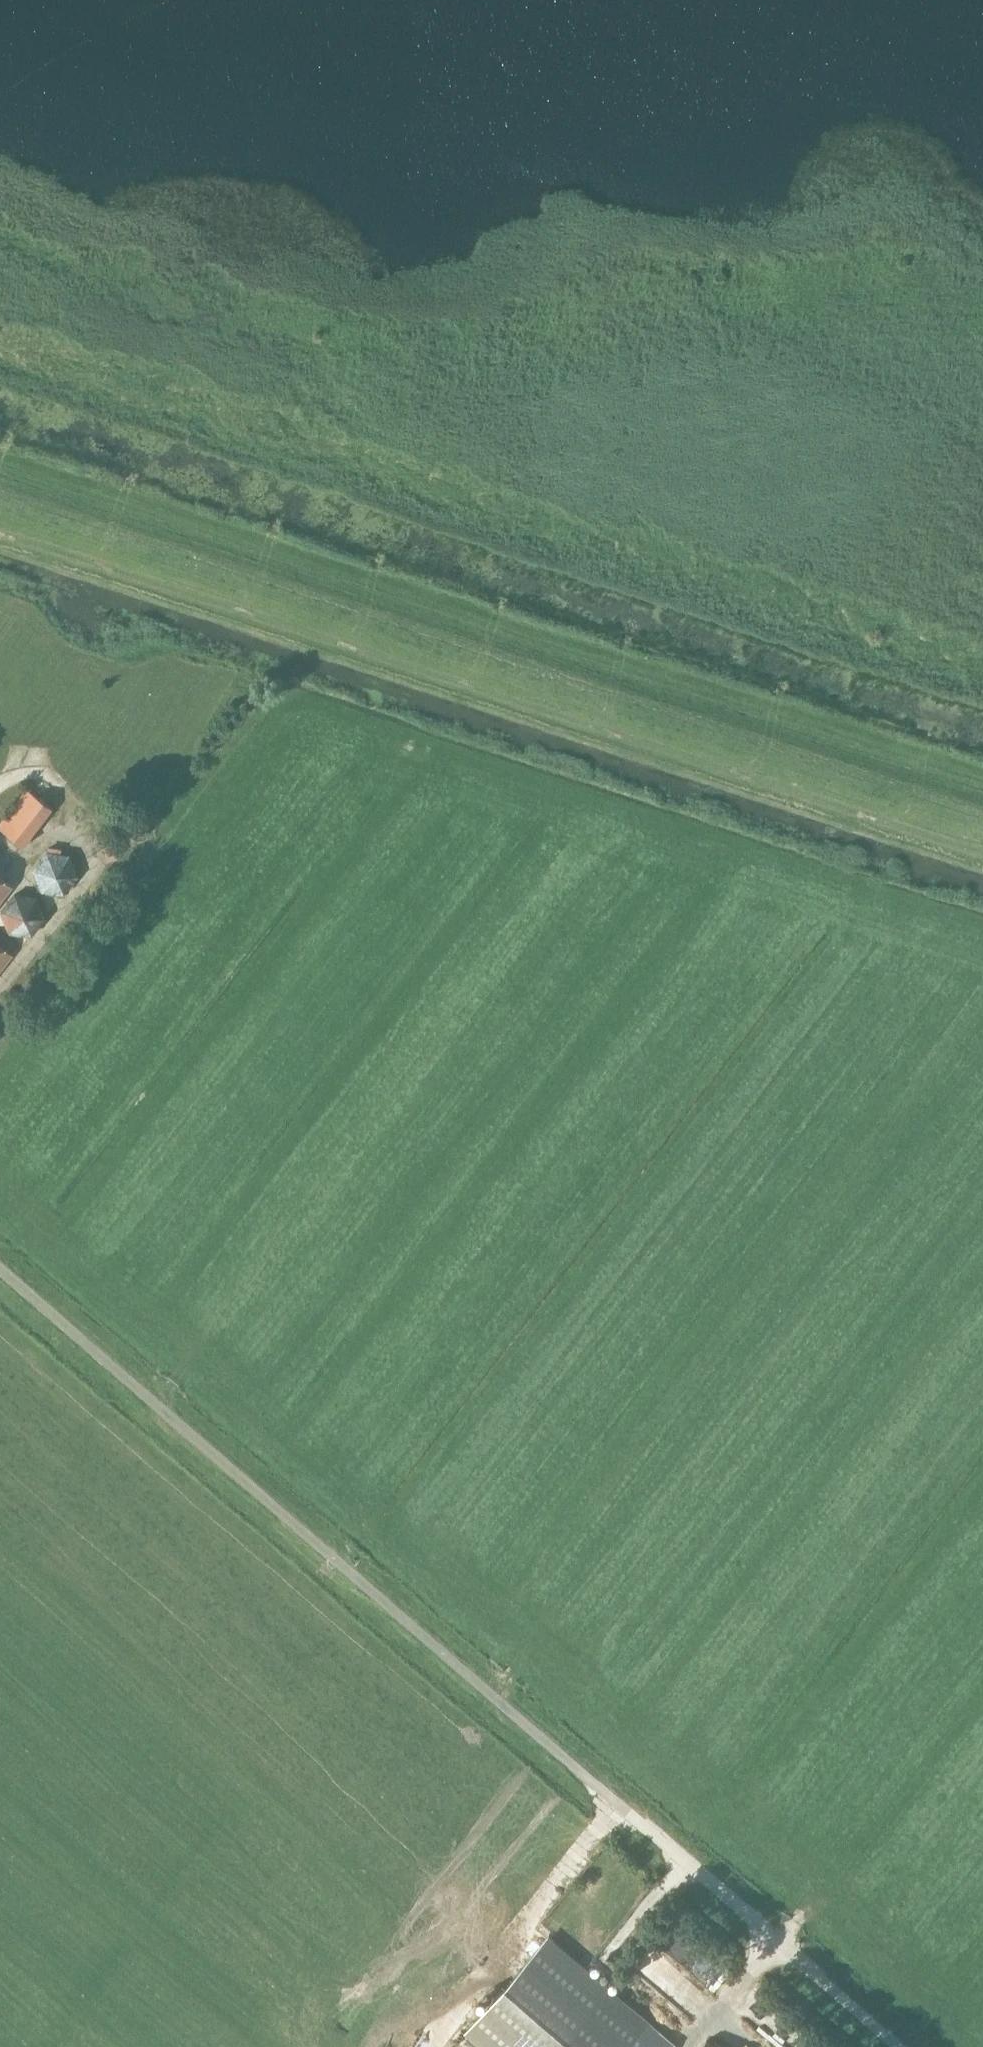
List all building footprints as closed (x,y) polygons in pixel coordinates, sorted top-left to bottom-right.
[(50,808),(25,789),(0,821),(0,830),(21,846),(50,808)] [(10,885),(0,878),(0,898),(10,885)] [(24,915),(25,900),(9,899),(8,914),(24,915)] [(10,954),(0,946),(0,967),(10,954)] [(647,1935),(688,1970),(712,1991),(726,1975),(661,1919),(647,1935)] [(465,2030),(484,2046),(671,2046),(607,1991),(546,1938),(465,2030)] [(680,2005),(687,1994),(673,1984),(681,1973),(649,1951),(634,1973),(680,2005)]
